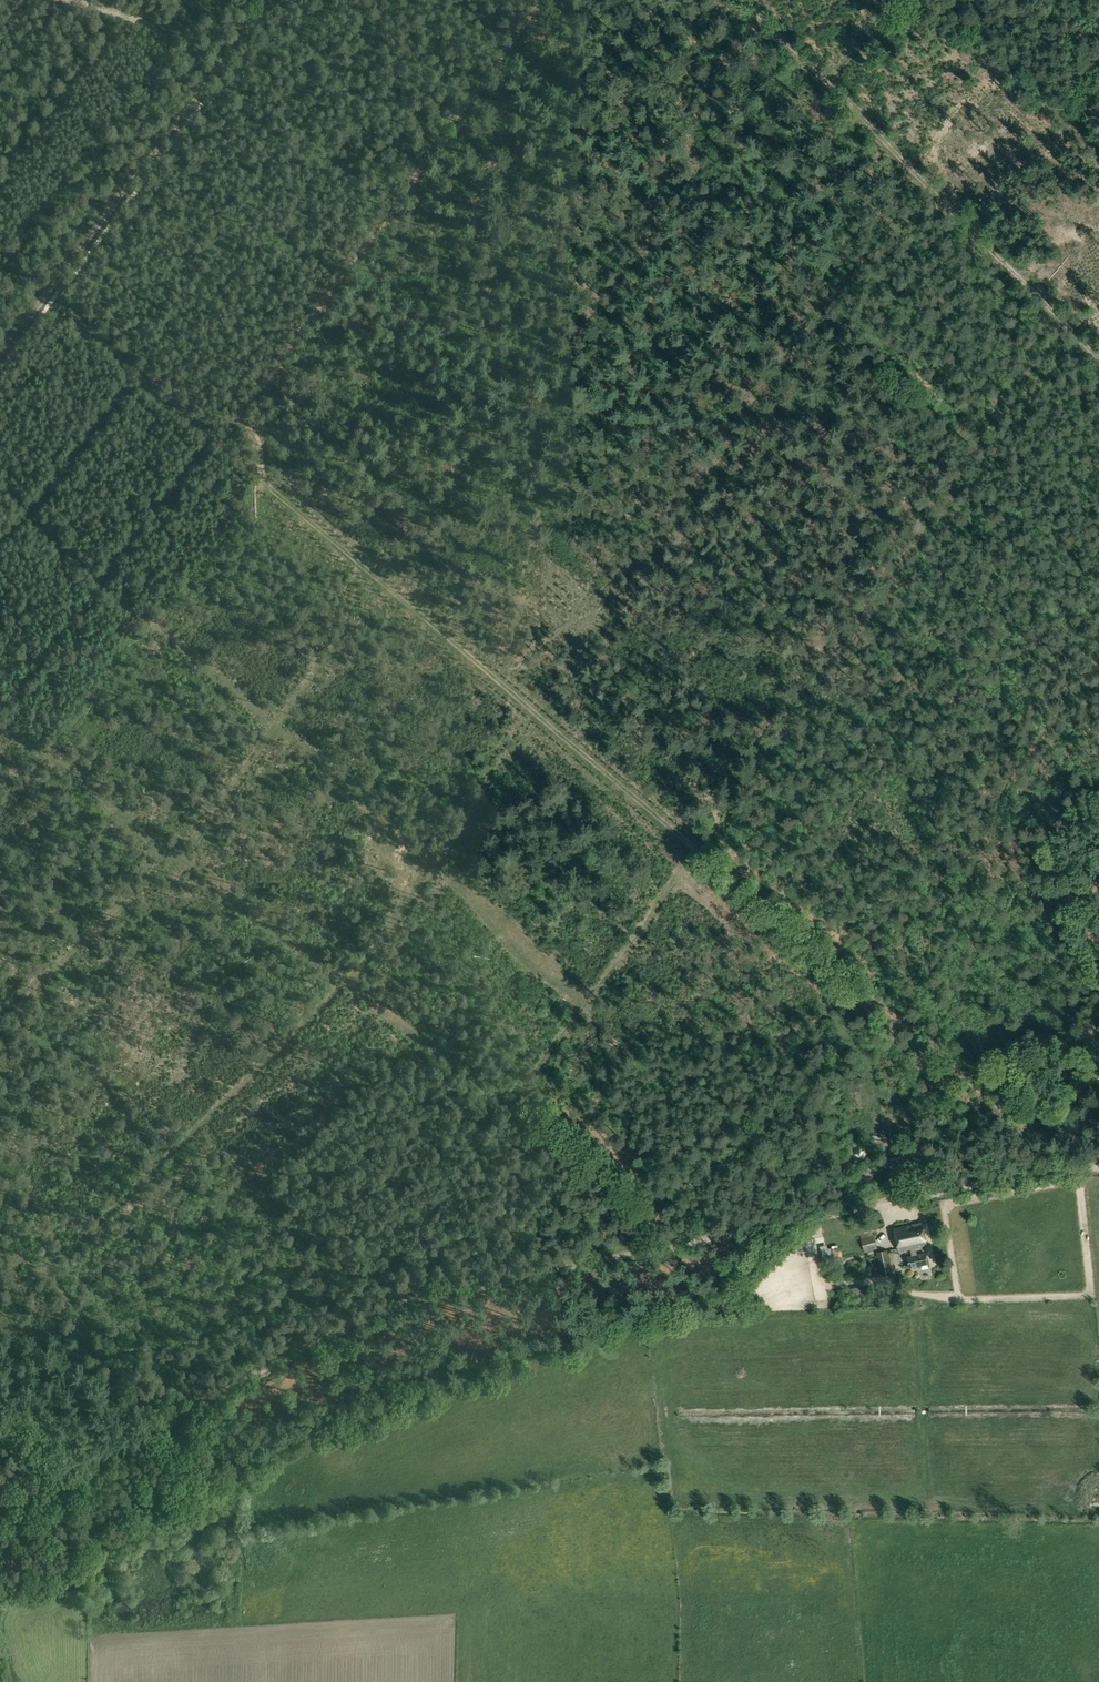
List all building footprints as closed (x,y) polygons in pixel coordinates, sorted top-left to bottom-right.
[(922,1223),(894,1229),(899,1252),(911,1249),(912,1256),(908,1257),(910,1268),(928,1264),(926,1253),(917,1255),(916,1248),(927,1246),(922,1223)] [(860,1231),(865,1252),(878,1249),(875,1236),(873,1236),(871,1228),(860,1231)] [(881,1275),(892,1273),(888,1251),(876,1253),(881,1275)]
